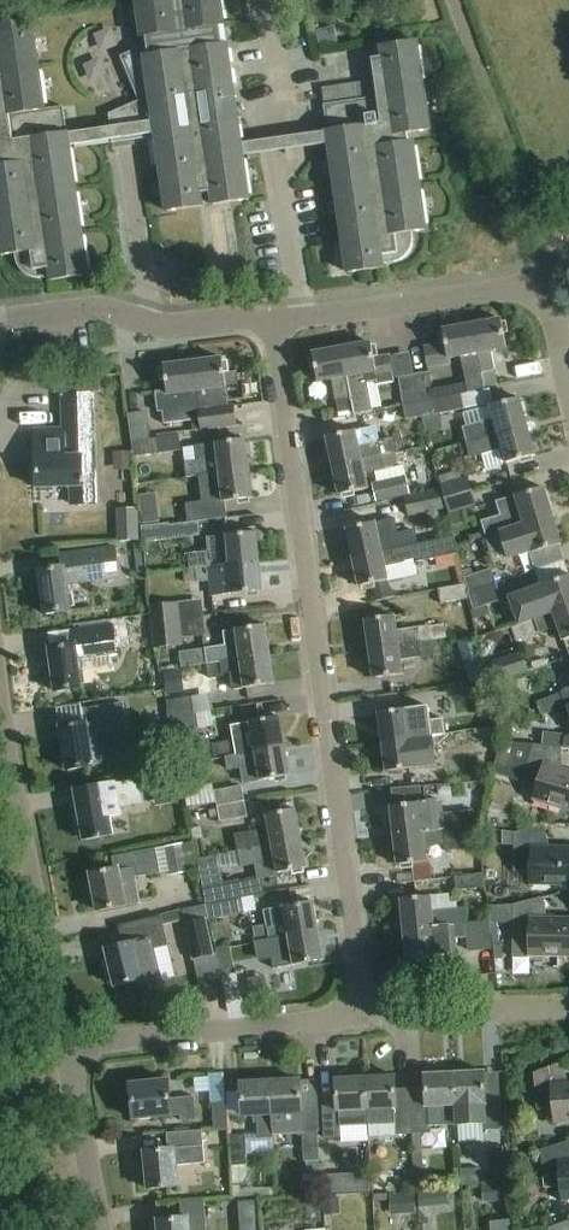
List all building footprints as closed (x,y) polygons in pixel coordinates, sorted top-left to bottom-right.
[(241,147),(220,0),(137,0),(144,48),(121,58),(139,103),(109,116),(110,125),(110,129),(68,135),(64,108),(45,111),(32,23),(0,28),(0,247),(1,257),(16,255),(18,265),(23,274),(28,277),(35,280),(41,280),(51,279),(52,282),(88,277),(69,147),(112,141),(112,145),(152,140),(151,136),(156,135),(167,213),(249,201),(241,147)] [(324,106),(330,144),(349,275),(385,269),(385,268),(404,261),(408,258),(414,245),(414,233),(426,231),(412,134),(430,131),(417,44),(381,49),(383,59),(373,61),(378,99),(324,106)] [(370,83),(323,90),(325,105),(372,98),(370,83)] [(502,321),(473,326),(484,392),(487,392),(486,389),(490,388),(499,386),(493,353),(507,350),(502,321)] [(469,395),(484,392),(473,326),(443,332),(446,346),(425,350),(428,370),(451,366),(450,361),(462,358),(469,395)] [(343,350),(354,412),(355,412),(356,415),(370,413),(364,376),(377,373),(378,379),(395,376),(392,357),(375,360),(372,344),(343,350)] [(341,414),(354,412),(343,350),(313,355),(319,384),(333,381),(337,401),(338,400),(341,414)] [(223,361),(194,364),(197,394),(200,421),(201,433),(238,429),(235,407),(229,408),(227,390),(228,390),(225,361),(223,361)] [(168,393),(157,394),(159,414),(164,414),(165,425),(191,422),(200,421),(197,394),(194,364),(165,367),(168,393)] [(419,404),(434,402),(428,373),(414,376),(419,404)] [(403,407),(419,404),(414,376),(398,379),(403,407)] [(469,395),(434,402),(436,417),(464,410),(493,404),(490,388),(486,389),(487,392),(484,392),(469,395)] [(97,505),(94,396),(62,397),(64,433),(35,434),(37,489),(71,488),(71,506),(97,505)] [(465,430),(469,445),(528,429),(520,400),(491,408),(495,421),(465,430)] [(419,404),(403,407),(406,423),(436,417),(434,402),(419,404)] [(333,410),(324,412),(325,421),(335,419),(333,410)] [(128,415),(132,443),(150,440),(146,413),(128,415)] [(200,421),(191,422),(192,434),(201,433),(200,421)] [(528,429),(469,445),(472,459),(484,456),(503,451),(507,465),(535,458),(528,429)] [(327,439),(334,468),(396,454),(393,440),(359,448),(356,432),(327,439)] [(150,440),(132,443),(134,458),(181,451),(179,437),(150,441),(150,440)] [(185,464),(187,478),(249,470),(246,441),(216,445),(196,448),(198,462),(185,464)] [(114,454),(114,473),(133,473),(132,454),(114,454)] [(396,454),(334,468),(340,497),(369,490),(365,475),(386,470),(399,467),(396,454)] [(249,470),(187,478),(187,479),(200,478),(203,503),(186,505),(189,524),(228,519),(225,503),(253,500),(249,470)] [(445,501),(471,493),(468,479),(441,487),(445,501)] [(408,480),(378,486),(381,502),(411,496),(408,480)] [(487,538),(553,518),(544,489),(516,498),(498,504),(502,519),(490,522),(483,524),(487,538)] [(411,521),(445,513),(440,490),(405,498),(411,521)] [(471,493),(445,501),(448,515),(475,508),(471,493)] [(491,551),(506,547),(510,559),(533,552),(533,555),(562,546),(553,518),(487,538),(491,551)] [(144,542),(144,543),(172,540),(170,527),(170,524),(142,527),(144,542)] [(399,535),(379,538),(376,524),(347,530),(354,559),(417,545),(416,544),(414,531),(398,534),(399,535)] [(139,542),(139,526),(117,527),(118,543),(139,542)] [(259,564),(257,534),(207,539),(208,553),(189,555),(190,570),(196,570),(259,564)] [(385,565),(417,558),(418,564),(458,556),(454,537),(416,544),(417,545),(354,559),(360,588),(389,582),(385,565)] [(144,543),(144,542),(139,542),(136,543),(139,576),(147,576),(144,543)] [(115,548),(103,550),(60,556),(62,569),(38,572),(44,616),(72,612),(69,586),(119,580),(115,548)] [(262,593),(259,564),(196,570),(198,586),(207,585),(208,596),(233,594),(233,596),(262,593)] [(468,594),(496,585),(492,570),(465,579),(469,593),(468,594)] [(568,609),(568,578),(528,593),(533,608),(531,608),(531,607),(514,613),(519,627),(568,609)] [(496,585),(468,594),(474,612),(502,602),(496,585)] [(465,586),(439,591),(441,606),(468,601),(465,586)] [(155,622),(204,617),(203,602),(153,607),(155,622)] [(558,626),(564,643),(568,641),(568,609),(519,627),(513,629),(517,642),(558,626)] [(204,617),(155,622),(157,650),(181,647),(180,638),(206,635),(204,617)] [(418,631),(397,633),(395,618),(366,622),(370,651),(434,641),(433,640),(448,638),(447,626),(418,630),(418,631)] [(117,657),(113,627),(72,633),(74,646),(49,649),(55,693),(82,689),(78,662),(117,657)] [(210,664),(210,665),(270,656),(266,627),(237,631),(239,646),(207,651),(209,664),(210,664)] [(458,644),(464,667),(482,662),(476,639),(458,644)] [(434,641),(370,651),(374,680),(403,676),(401,661),(421,659),(421,658),(435,657),(434,641)] [(207,651),(180,656),(182,669),(209,664),(207,651)] [(522,654),(490,664),(495,682),(528,672),(522,654)] [(212,678),(230,675),(233,692),(245,690),(274,686),(270,656),(210,665),(212,678)] [(561,663),(563,668),(568,671),(568,660),(561,663)] [(164,675),(167,695),(184,692),(181,673),(164,675)] [(492,681),(464,684),(466,699),(494,695),(492,681)] [(567,709),(568,708),(568,690),(564,692),(562,695),(537,704),(542,717),(553,712),(554,714),(567,709)] [(169,717),(198,715),(196,698),(167,701),(169,717)] [(128,729),(124,704),(83,711),(85,724),(60,728),(67,772),(104,766),(98,733),(128,729)] [(379,715),(383,744),(447,735),(445,721),(431,723),(431,724),(410,726),(408,711),(379,715)] [(198,715),(169,717),(171,733),(200,730),(198,715)] [(251,724),(253,740),(212,747),(214,759),(223,757),(224,759),(285,748),(280,719),(251,724)] [(447,735),(383,744),(387,774),(436,767),(434,751),(458,748),(456,735),(447,736),(447,735)] [(496,760),(508,763),(512,747),(500,744),(496,760)] [(534,746),(522,783),(538,788),(534,801),(568,812),(568,773),(562,771),(562,749),(534,746)] [(240,773),(259,769),(261,783),(290,777),(285,748),(224,759),(226,774),(239,771),(240,773)] [(173,787),(170,773),(153,776),(151,776),(153,790),(173,787)] [(75,817),(76,825),(79,839),(83,838),(84,842),(113,837),(110,821),(124,818),(122,808),(142,804),(138,781),(126,783),(100,788),(102,800),(77,805),(79,816),(75,817)] [(218,807),(246,802),(243,787),(216,792),(218,807)] [(246,802),(218,807),(221,823),(249,818),(246,802)] [(474,811),(444,814),(443,802),(421,804),(391,808),(395,837),(476,829),(474,811)] [(239,838),(241,852),(302,840),(296,811),(267,817),(271,835),(253,838),(253,835),(239,838)] [(545,827),(515,835),(515,846),(515,871),(531,872),(530,886),(568,887),(568,850),(550,849),(545,827)] [(191,831),(193,841),(204,839),(202,828),(191,831)] [(476,829),(395,837),(398,867),(427,864),(426,848),(446,846),(447,852),(479,848),(476,829)] [(503,832),(503,846),(515,846),(515,835),(503,832)] [(302,840),(241,852),(241,853),(233,855),(236,868),(266,863),(270,878),(278,875),(307,870),(302,840)] [(164,849),(168,872),(169,876),(190,872),(189,868),(197,866),(193,844),(185,846),(164,849)] [(141,904),(136,878),(160,873),(156,851),(113,859),(115,871),(90,875),(94,895),(89,896),(92,910),(97,909),(97,913),(126,908),(126,907),(141,904)] [(211,865),(199,867),(203,887),(215,885),(211,865)] [(484,875),(456,877),(458,892),(486,890),(484,875)] [(203,887),(207,907),(243,900),(267,895),(263,877),(239,882),(239,880),(215,885),(203,887)] [(402,901),(405,930),(470,924),(468,909),(432,912),(431,898),(402,901)] [(543,899),(512,907),(492,907),(492,925),(514,925),(513,943),(515,943),(516,957),(568,958),(568,921),(548,921),(543,899)] [(243,900),(207,907),(210,921),(246,914),(243,900)] [(267,927),(256,929),(256,932),(258,943),(319,933),(313,904),(284,909),(264,912),(267,927)] [(124,947),(106,951),(111,970),(106,972),(109,985),(114,984),(115,988),(141,981),(143,988),(163,982),(155,950),(168,947),(162,924),(160,918),(119,928),(124,947)] [(206,920),(184,925),(192,962),(214,958),(206,920)] [(483,923),(470,924),(405,930),(407,960),(457,956),(456,940),(470,939),(472,952),(485,950),(483,923)] [(253,933),(242,935),(243,945),(255,943),(253,933)] [(258,943),(255,944),(258,958),(259,964),(273,961),(275,971),(295,967),(324,962),(319,933),(258,943)] [(231,948),(218,950),(222,978),(236,975),(231,948)] [(562,1064),(534,1075),(538,1111),(554,1110),(555,1123),(568,1122),(568,1083),(562,1064)] [(485,1073),(455,1074),(457,1107),(458,1127),(485,1125),(485,1132),(502,1131),(501,1100),(486,1100),(485,1073)] [(426,1089),(411,1090),(413,1135),(431,1135),(430,1128),(458,1127),(457,1107),(455,1074),(426,1076),(426,1089)] [(368,1127),(396,1125),(396,1136),(413,1135),(411,1090),(396,1091),(395,1077),(366,1079),(368,1111),(368,1127)] [(368,1111),(366,1079),(336,1080),(338,1107),(323,1108),(325,1140),(341,1139),(341,1128),(368,1127),(368,1111)] [(171,1101),(169,1082),(131,1085),(134,1121),(181,1117),(182,1123),(196,1121),(194,1098),(171,1101)] [(303,1113),(303,1108),(301,1082),(271,1084),(273,1115),(274,1139),(276,1139),(276,1134),(303,1133),(303,1113)] [(273,1115),(271,1084),(241,1085),(243,1117),(259,1116),(260,1137),(260,1140),(274,1139),(273,1115)] [(228,1104),(214,1104),(215,1131),(230,1130),(228,1104)] [(142,1188),(147,1187),(148,1191),(179,1188),(177,1167),(206,1164),(203,1132),(167,1135),(169,1150),(145,1152),(146,1169),(140,1170),(142,1188)] [(322,1166),(321,1152),(320,1132),(304,1133),(305,1163),(308,1163),(308,1172),(322,1172),(322,1166)] [(247,1148),(247,1137),(246,1136),(231,1137),(234,1188),(249,1187),(247,1148)] [(422,1136),(412,1137),(416,1185),(425,1185),(422,1136)] [(542,1152),(545,1189),(561,1187),(562,1201),(568,1201),(568,1143),(542,1152)] [(488,1156),(490,1181),(511,1180),(509,1154),(488,1156)] [(483,1185),(482,1169),(461,1171),(462,1186),(483,1185)] [(340,1177),(324,1177),(325,1187),(325,1195),(339,1194),(341,1194),(340,1177)] [(483,1186),(484,1203),(511,1202),(510,1184),(483,1186)] [(341,1199),(326,1200),(327,1217),(342,1216),(341,1199)] [(204,1202),(181,1204),(182,1219),(158,1221),(159,1229),(207,1229),(204,1202)]
